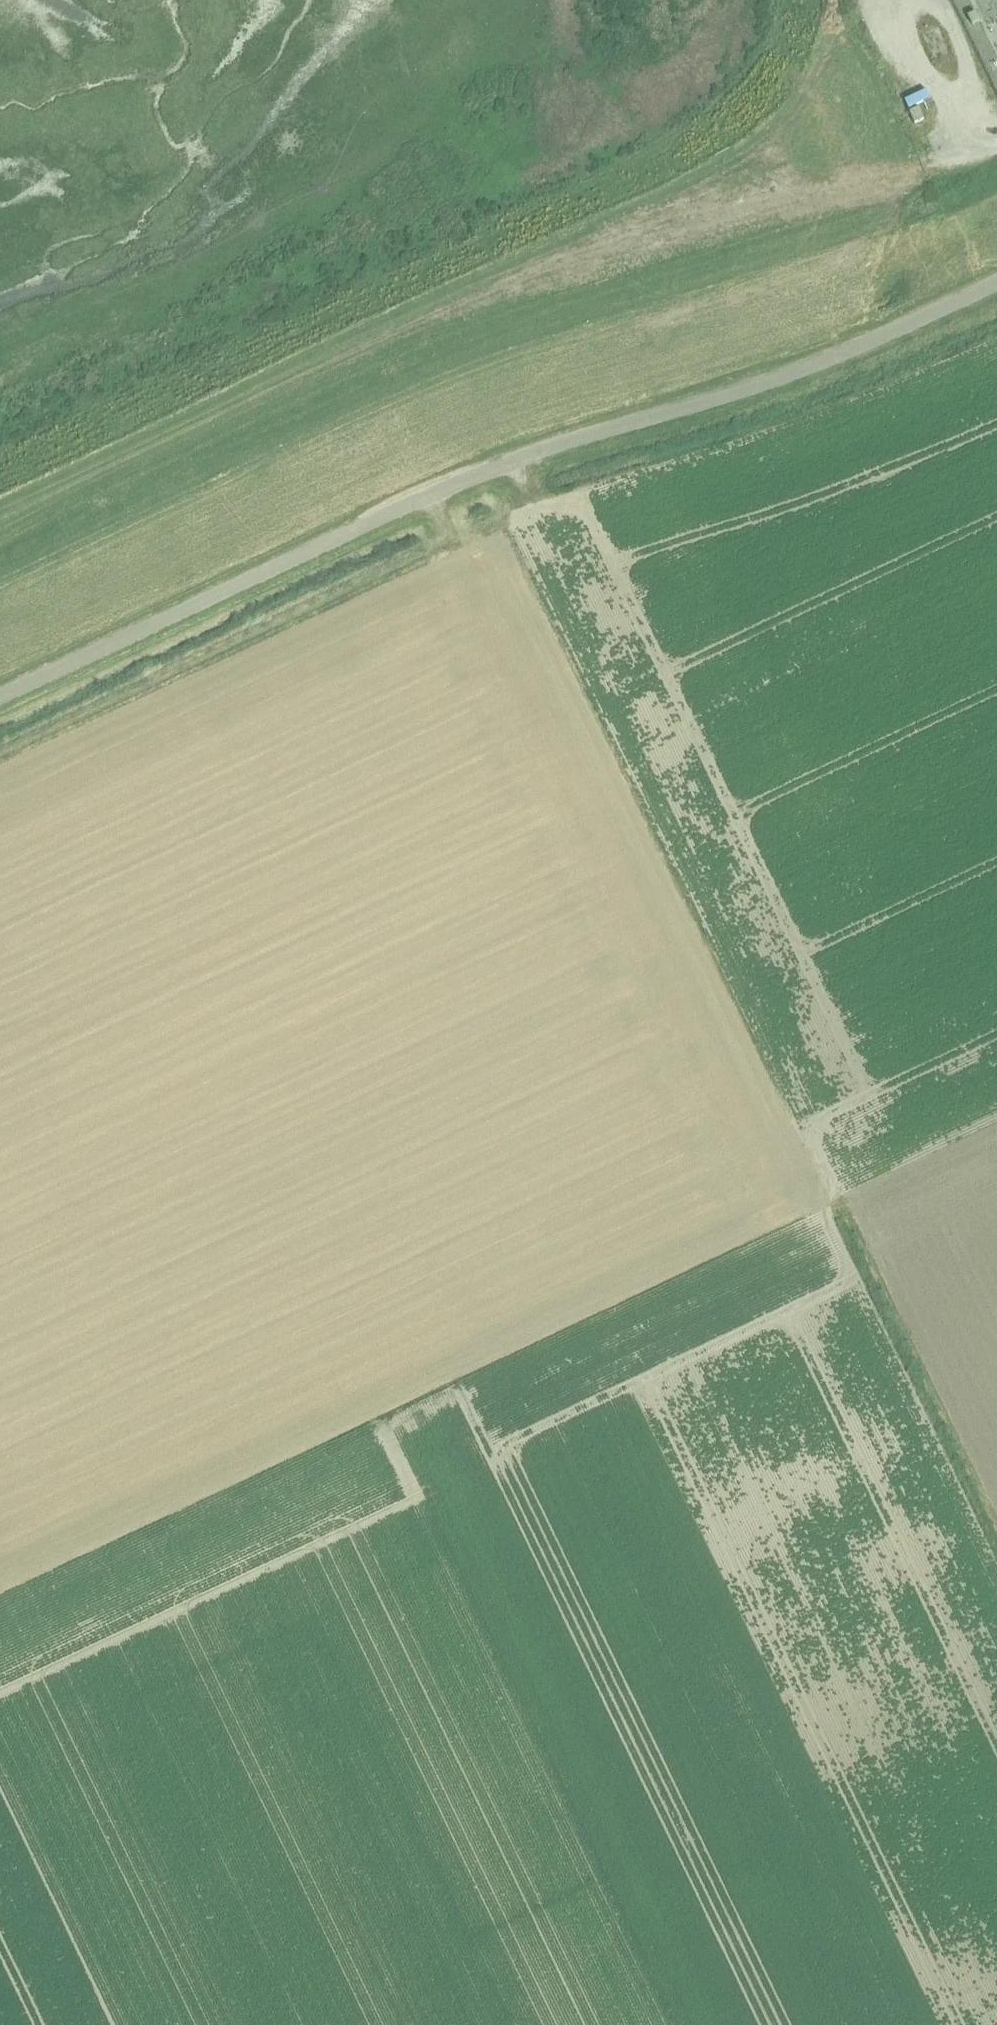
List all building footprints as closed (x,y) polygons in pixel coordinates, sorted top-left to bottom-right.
[(976,16),(968,19),(973,29),(980,25),(976,16)] [(919,108),(910,113),(915,124),(924,120),(919,108)]
